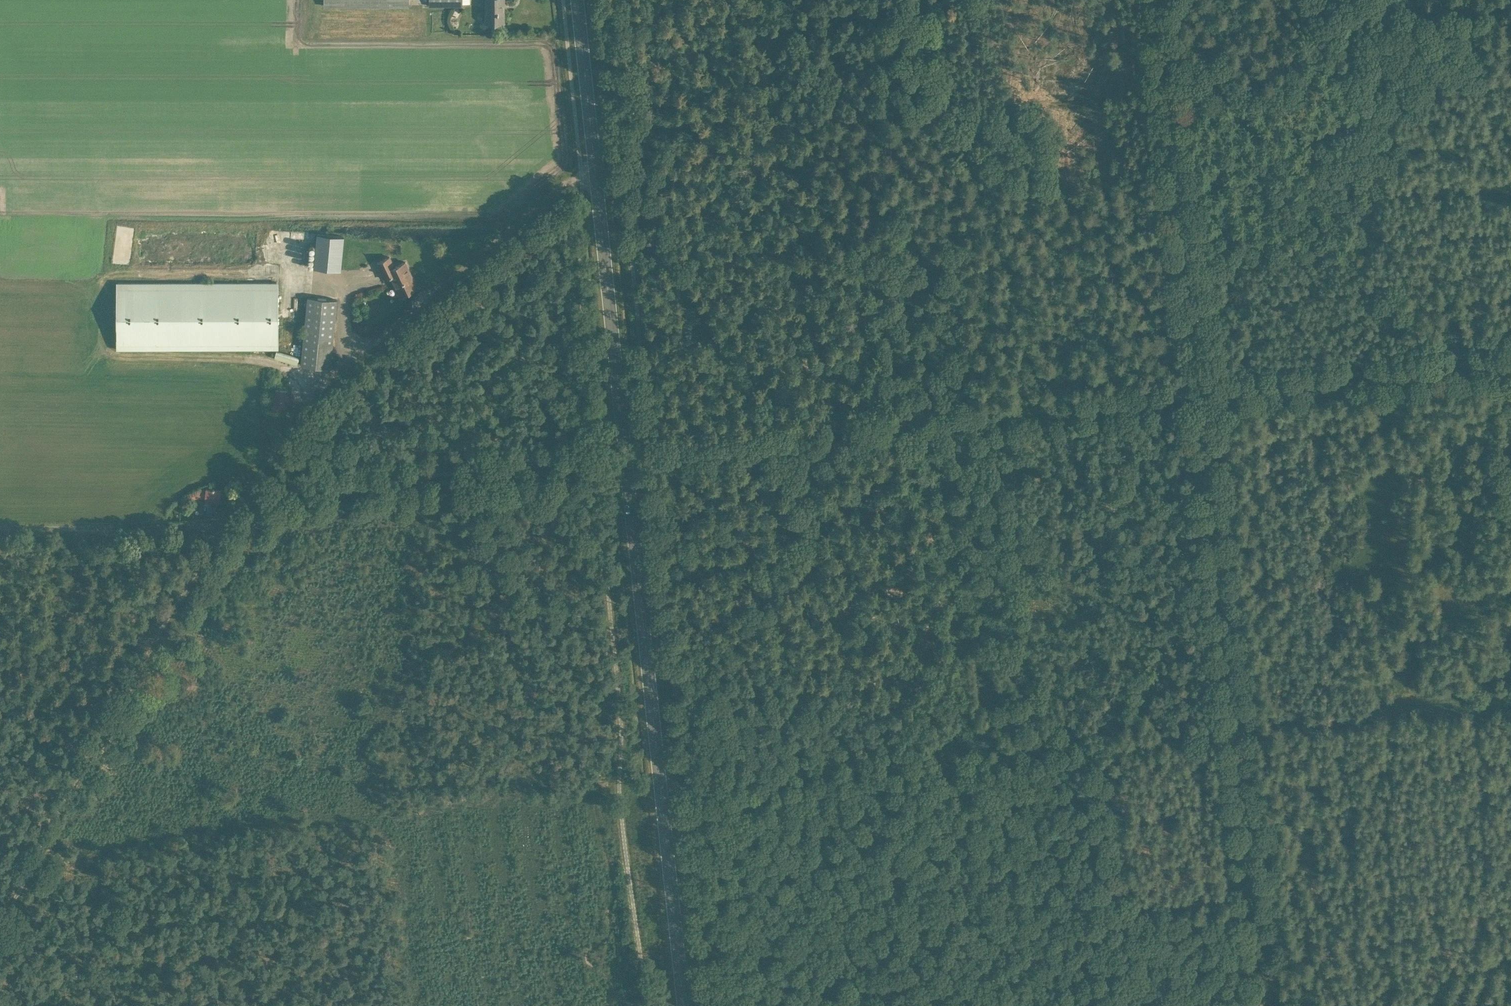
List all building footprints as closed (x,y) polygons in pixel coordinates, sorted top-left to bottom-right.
[(487,22),(504,22),(504,0),(487,0),(487,22)] [(316,233),(313,268),(341,270),(344,236),(316,233)] [(390,256),(377,262),(385,278),(391,275),(400,295),(418,287),(405,261),(394,266),(390,256)] [(279,348),(278,281),(117,282),(117,349),(279,348)] [(308,296),(306,319),(301,364),(331,367),(338,299),(308,296)] [(276,350),(273,357),(296,364),(299,357),(276,350)] [(277,393),(275,409),(285,410),(287,394),(277,393)] [(217,501),(220,501),(221,490),(206,489),(206,488),(197,488),(197,498),(205,498),(205,500),(205,505),(207,505),(207,510),(207,513),(216,513),(216,505),(217,501)]
